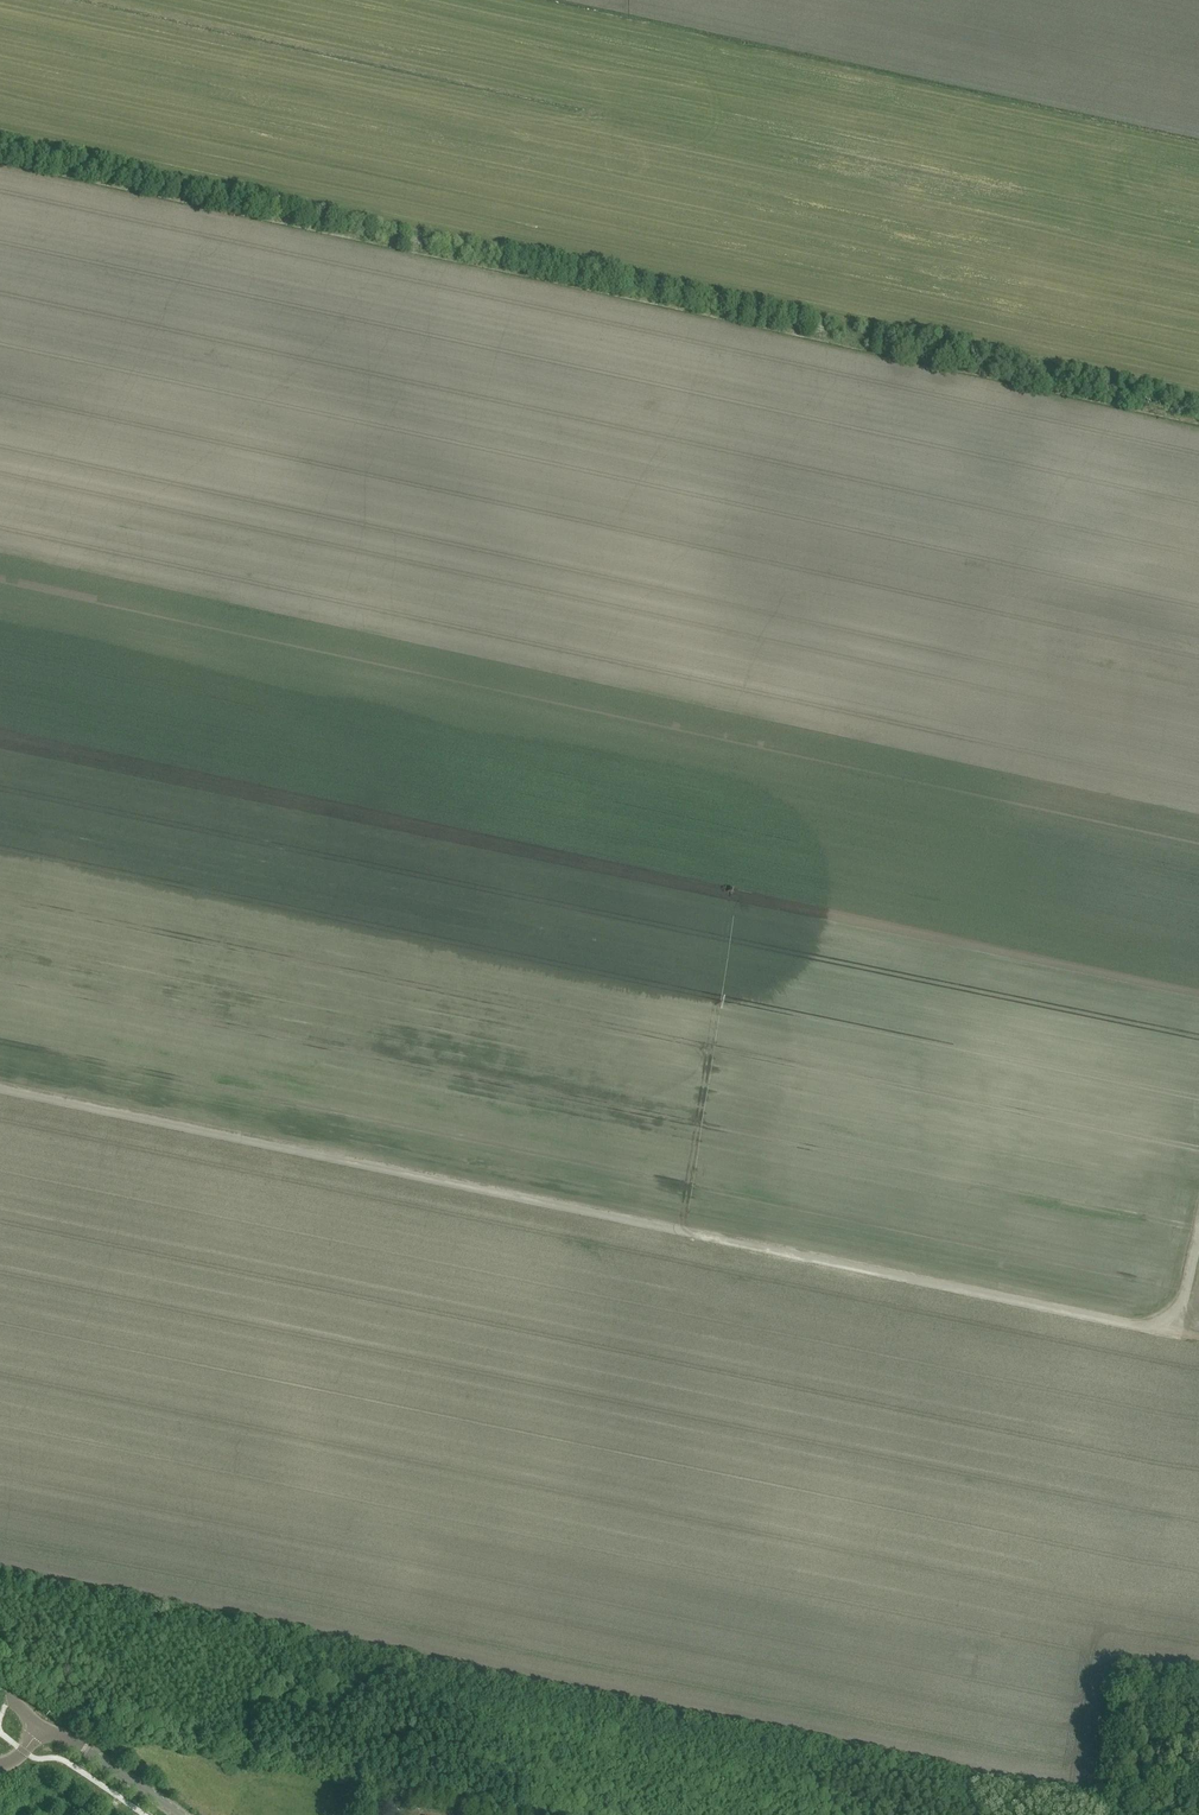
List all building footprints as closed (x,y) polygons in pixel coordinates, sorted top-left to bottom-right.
[(383,1808),(373,1805),(371,1814),(381,1814),(383,1808)]
